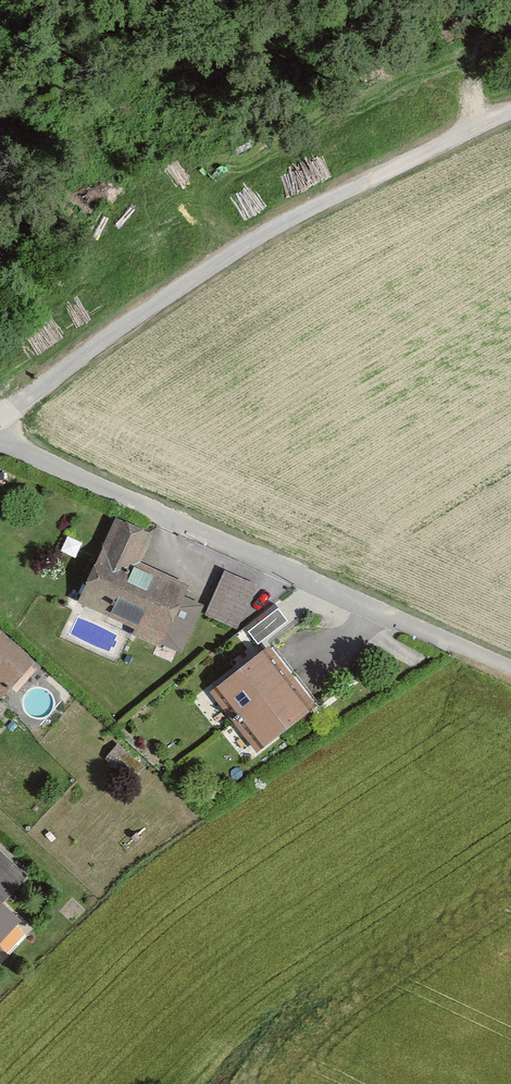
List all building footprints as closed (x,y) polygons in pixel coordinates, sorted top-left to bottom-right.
[(140,537),(110,525),(75,608),(172,649),(195,594),(128,566),(140,537)] [(224,569),(206,610),(237,620),(251,579),(224,569)] [(259,640),(288,620),(278,607),(249,627),(259,640)] [(32,667),(0,638),(0,701),(32,667)] [(270,647),(214,689),(260,751),(316,710),(270,647)] [(21,921),(0,902),(0,944),(21,921)]
